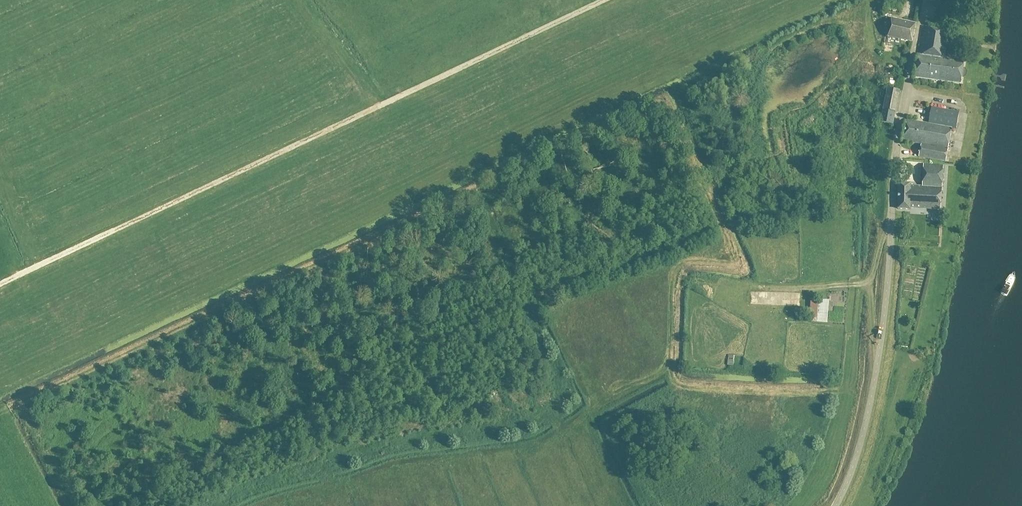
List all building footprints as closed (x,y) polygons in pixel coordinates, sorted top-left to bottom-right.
[(892,0),(887,0),(885,9),(900,13),(902,2),(892,0)] [(915,24),(886,17),(885,22),(890,23),(887,36),(911,42),(915,24)] [(944,59),(948,31),(924,28),(920,55),(919,55),(916,78),(960,84),(964,62),(944,59)] [(892,57),(891,64),(898,65),(899,58),(892,57)] [(883,110),(880,122),(893,125),(896,113),(896,109),(895,109),(899,90),(887,88),(883,106),(883,110)] [(903,141),(921,144),(918,156),(945,161),(952,128),(955,129),(959,112),(931,107),(928,123),(907,119),(903,141)] [(914,111),(914,120),(924,119),(924,111),(914,111)] [(899,183),(898,209),(910,209),(910,207),(941,208),(942,165),(923,164),(922,186),(910,186),(910,184),(899,183)] [(827,323),(828,301),(810,299),(809,322),(827,323)]
